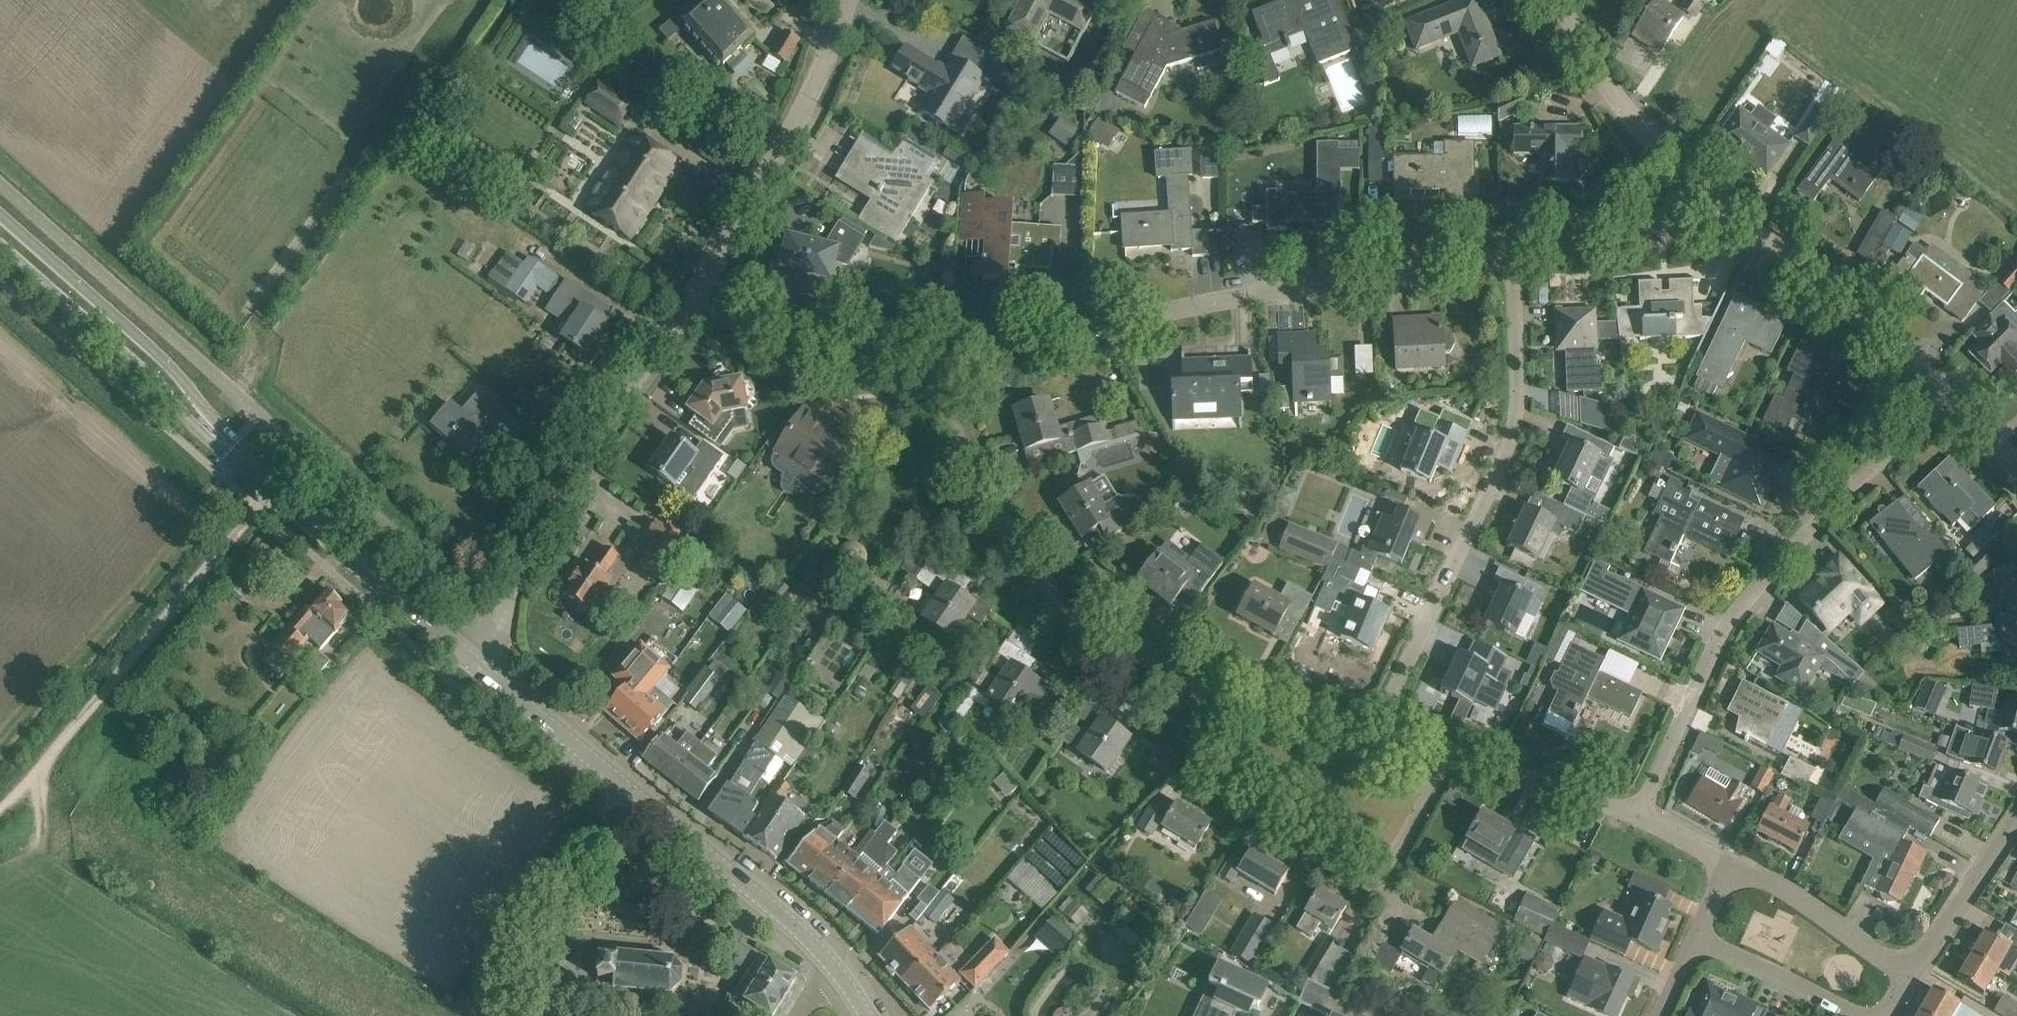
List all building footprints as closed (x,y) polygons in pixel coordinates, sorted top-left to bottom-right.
[(682,24),(723,66),(725,65),(732,72),(747,58),(740,51),(754,38),(717,0),(707,0),(682,24)] [(1005,29),(1032,43),(1049,9),(1086,29),(1098,5),(1088,0),(1020,0),(1005,29)] [(1350,52),(1330,0),(1284,0),(1252,13),(1264,44),(1257,46),(1265,86),(1280,80),(1270,55),(1290,47),(1287,39),(1305,32),(1318,64),(1350,52)] [(1493,0),(1464,0),(1457,3),(1456,2),(1406,23),(1417,49),(1431,43),(1428,35),(1455,24),(1473,67),(1500,56),(1483,16),(1497,10),(1493,0)] [(1636,32),(1662,49),(1673,32),(1678,25),(1682,17),(1665,6),(1669,0),(1645,0),(1642,5),(1651,10),(1647,16),(1636,32)] [(1705,0),(1688,0),(1683,8),(1694,16),(1705,0)] [(1123,48),(1136,54),(1115,93),(1145,109),(1167,68),(1223,51),(1214,22),(1169,35),(1151,25),(1148,31),(1136,25),(1123,48)] [(800,40),(785,31),(771,55),(786,64),(800,40)] [(1763,53),(1777,60),(1785,45),(1771,37),(1763,53)] [(521,50),(516,59),(554,79),(564,60),(530,42),(525,52),(521,50)] [(953,60),(947,71),(906,46),(893,67),(933,91),(920,112),(951,131),(984,78),(951,57),(950,58),(953,60)] [(1354,56),(1327,63),(1341,110),(1368,103),(1354,56)] [(619,125),(635,102),(603,80),(587,103),(619,125)] [(1092,115),(1102,94),(1094,90),(1088,104),(1074,97),(1070,106),(1092,115)] [(1103,98),(1095,113),(1106,119),(1113,104),(1115,101),(1105,95),(1103,98)] [(1519,96),(1493,109),(1500,121),(1526,108),(1519,96)] [(1817,105),(1796,137),(1809,145),(1830,114),(1817,105)] [(1739,111),(1718,140),(1738,154),(1736,156),(1735,156),(1735,157),(1745,165),(1746,164),(1746,163),(1747,161),(1767,175),(1788,146),(1766,131),(1774,120),(1758,108),(1750,119),(1739,111)] [(1494,132),(1494,115),(1459,116),(1460,133),(1494,132)] [(1098,116),(1089,136),(1111,146),(1120,127),(1098,116)] [(1368,127),(1370,153),(1385,152),(1383,127),(1368,127)] [(1863,141),(1844,127),(1797,192),(1812,203),(1831,177),(1860,198),(1858,201),(1859,201),(1893,156),(1871,140),(1865,148),(1861,144),(1863,141)] [(1569,183),(1569,180),(1579,180),(1584,175),(1584,159),(1577,154),(1578,154),(1578,128),(1514,128),(1514,154),(1540,154),(1540,183),(1569,183)] [(658,196),(679,163),(637,135),(587,211),(629,239),(648,211),(644,208),(654,193),(658,196)] [(939,164),(939,163),(908,144),(894,165),(850,138),(849,139),(866,149),(846,181),(876,200),(863,220),(887,234),(891,227),(901,233),(929,188),(936,192),(937,191),(920,181),(933,160),(939,164)] [(1286,222),(1341,222),(1341,198),(1340,198),(1340,168),(1361,168),(1361,150),(1339,150),(1339,143),(1320,143),(1320,194),(1285,194),(1285,198),(1268,198),(1268,208),(1254,208),(1254,224),(1267,224),(1267,230),(1286,230),(1286,222)] [(1447,199),(1473,198),(1472,144),(1446,144),(1447,158),(1396,159),(1396,192),(1398,192),(1398,190),(1447,189),(1447,199)] [(1086,151),(1072,162),(1071,173),(1084,174),(1086,151)] [(1193,256),(1210,255),(1208,231),(1190,232),(1187,175),(1194,175),(1192,151),(1158,153),(1159,179),(1167,179),(1170,215),(1124,218),(1126,246),(1171,243),(1172,251),(1173,251),(1173,248),(1182,248),(1182,251),(1192,250),(1193,256)] [(1219,178),(1219,158),(1204,158),(1204,178),(1219,178)] [(1012,206),(982,204),(983,199),(984,199),(984,197),(964,196),(961,233),(976,234),(975,241),(987,242),(985,261),(983,261),(982,275),(984,275),(984,278),(1007,279),(1008,260),(1016,261),(1015,268),(1051,271),(1053,241),(1059,242),(1059,251),(1060,251),(1062,228),(1011,224),(1012,206)] [(1907,207),(1900,221),(1916,229),(1922,215),(1907,207)] [(1896,218),(1882,210),(1857,254),(1871,262),(1896,218)] [(863,238),(839,223),(825,246),(788,237),(785,249),(778,247),(768,284),(798,291),(802,273),(829,280),(834,262),(847,265),(863,238)] [(1913,237),(1895,227),(1883,247),(1901,258),(1913,237)] [(892,250),(875,239),(868,250),(889,255),(892,250)] [(1895,271),(1883,287),(1912,309),(1925,291),(1946,306),(1944,308),(1962,321),(1974,306),(1986,289),(1968,276),(1969,275),(1968,275),(1966,278),(1950,266),(1952,263),(1930,247),(1926,252),(1914,244),(1895,271)] [(493,271),(488,278),(505,290),(526,303),(537,287),(547,294),(559,277),(529,257),(525,263),(508,251),(493,271)] [(1998,280),(2011,292),(2016,285),(2016,259),(1998,280)] [(1689,368),(1690,368),(1726,293),(1725,292),(1712,319),(1708,319),(1702,319),(1701,307),(1702,307),(1702,306),(1694,306),(1693,282),(1700,281),(1700,280),(1669,281),(1669,296),(1662,296),(1661,281),(1638,282),(1638,284),(1641,284),(1642,308),(1617,309),(1616,305),(1615,305),(1623,362),(1625,362),(1619,321),(1643,320),(1643,336),(1641,336),(1641,337),(1704,335),(1689,368)] [(576,347),(572,354),(588,365),(588,366),(590,367),(609,337),(608,336),(607,337),(600,333),(606,324),(613,312),(565,281),(548,308),(562,317),(565,313),(575,319),(562,338),(576,347)] [(1712,397),(1718,385),(1722,387),(1745,339),(1770,351),(1785,321),(1783,320),(1782,322),(1753,308),(1754,306),(1736,298),(1699,376),(1694,388),(1712,397)] [(2015,377),(2016,376),(2016,319),(2002,304),(1985,320),(1971,334),(1980,342),(1970,353),(1971,354),(1972,353),(1983,364),(1982,365),(1983,366),(1995,354),(2004,364),(2003,365),(2015,377)] [(1595,310),(1555,311),(1557,344),(1562,344),(1562,351),(1566,351),(1566,353),(1567,392),(1587,392),(1604,391),(1603,366),(1596,366),(1596,350),(1597,350),(1596,323),(1595,310)] [(1441,319),(1394,321),(1397,371),(1413,370),(1413,364),(1441,363),(1441,368),(1444,368),(1443,352),(1451,351),(1454,345),(1454,337),(1449,330),(1442,331),(1441,319)] [(1829,342),(1806,331),(1787,371),(1795,375),(1783,399),(1775,396),(1763,421),(1787,432),(1794,416),(1802,420),(1815,393),(1860,415),(1872,390),(1825,368),(1825,369),(1818,365),(1829,342)] [(1282,338),(1279,338),(1280,358),(1281,362),(1282,379),(1286,379),(1285,370),(1291,370),(1293,402),(1300,402),(1331,400),(1330,392),(1330,377),(1342,377),(1343,377),(1342,357),(1328,358),(1328,352),(1315,353),(1315,341),(1306,342),(1306,336),(1282,338)] [(1355,346),(1357,374),(1374,373),(1373,345),(1355,346)] [(1183,386),(1171,386),(1173,430),(1175,430),(1175,419),(1195,419),(1194,405),(1215,405),(1216,418),(1239,417),(1240,427),(1242,427),(1240,385),(1252,384),(1250,351),(1248,351),(1248,359),(1213,360),(1214,363),(1200,364),(1200,361),(1185,362),(1184,354),(1182,354),(1183,386)] [(703,388),(688,409),(697,415),(710,425),(702,435),(720,448),(734,429),(749,427),(746,409),(746,404),(750,402),(753,398),(753,393),(751,388),(747,386),(742,385),(741,381),(732,383),(732,381),(730,377),(726,374),(721,373),(716,376),(714,380),(713,385),(714,386),(703,388)] [(504,472),(521,453),(483,420),(499,402),(483,388),(463,412),(452,402),(432,426),(433,426),(434,425),(459,446),(458,448),(469,457),(477,447),(486,455),(485,456),(486,457),(487,455),(505,470),(503,472),(504,472)] [(1580,400),(1581,424),(1608,433),(1607,408),(1580,400)] [(1053,458),(1077,451),(1090,448),(1091,451),(1112,446),(1111,441),(1155,429),(1148,408),(1133,412),(1135,421),(1114,427),(1115,429),(1107,432),(1101,414),(1069,425),(1056,428),(1048,401),(1016,411),(1027,450),(1049,443),(1053,458)] [(808,408),(807,407),(773,458),(772,462),(772,464),(773,466),(775,468),(779,471),(782,471),(784,471),(786,470),(788,469),(790,467),(809,479),(808,482),(807,484),(807,487),(809,491),(811,493),(813,494),(815,495),(818,495),(820,494),(822,493),(824,491),(852,451),(850,450),(847,454),(819,435),(828,422),(827,421),(824,425),(805,412),(808,408)] [(1417,431),(1401,470),(1430,482),(1437,467),(1452,473),(1467,435),(1452,429),(1457,417),(1472,423),(1473,422),(1443,410),(1440,418),(1420,410),(1412,429),(1417,431)] [(1686,438),(1732,459),(1719,485),(1761,506),(1762,503),(1760,503),(1771,478),(1795,490),(1806,467),(1697,415),(1686,438)] [(1555,477),(1554,479),(1572,488),(1564,505),(1586,516),(1593,520),(1610,528),(1617,513),(1595,502),(1597,499),(1615,461),(1609,458),(1614,448),(1595,439),(1586,434),(1568,425),(1561,438),(1572,444),(1556,478),(1555,477)] [(708,477),(723,456),(702,441),(694,453),(672,437),(649,469),(674,486),(690,464),(708,477)] [(1979,521),(1980,522),(1995,507),(1994,506),(1993,507),(1966,478),(1967,477),(1949,458),(1917,488),(1953,526),(1959,520),(1969,531),(1979,521)] [(735,482),(740,475),(732,469),(727,477),(735,482)] [(1098,532),(1104,542),(1149,513),(1142,502),(1138,498),(1134,497),(1130,496),(1127,496),(1124,496),(1104,509),(1089,486),(1088,486),(1085,483),(1081,481),(1078,480),(1074,480),(1072,482),(1070,484),(1069,487),(1068,489),(1069,492),(1072,497),(1061,504),(1082,538),(1093,531),(1098,532)] [(1661,517),(1645,551),(1651,554),(1662,559),(1657,569),(1673,576),(1676,575),(1680,566),(1669,561),(1673,552),(1674,552),(1682,535),(1726,555),(1725,556),(1727,557),(1744,519),(1726,511),(1701,499),(1698,498),(1696,503),(1689,500),(1691,495),(1689,494),(1681,490),(1669,484),(1667,487),(1656,482),(1653,489),(1664,494),(1660,502),(1658,505),(1654,514),(1661,517)] [(1193,490),(1182,500),(1193,511),(1204,500),(1193,490)] [(1404,506),(1407,499),(1388,491),(1385,499),(1404,506)] [(1528,510),(1511,546),(1529,555),(1537,559),(1549,532),(1560,538),(1565,528),(1577,534),(1586,516),(1564,505),(1551,499),(1543,517),(1528,510)] [(1941,568),(1955,556),(1930,526),(1920,533),(1897,504),(1897,503),(1896,502),(1869,523),(1871,525),(1873,523),(1885,539),(1917,576),(1915,578),(1916,579),(1936,562),(1941,568)] [(1290,525),(1281,548),(1326,567),(1328,568),(1333,556),(1372,573),(1373,571),(1371,570),(1377,556),(1401,566),(1411,542),(1425,548),(1426,547),(1424,546),(1424,547),(1419,544),(1428,522),(1434,524),(1433,524),(1435,525),(1435,523),(1417,516),(1398,508),(1394,519),(1378,513),(1377,514),(1378,515),(1378,514),(1383,516),(1369,550),(1364,548),(1363,547),(1360,554),(1338,544),(1290,525)] [(2012,524),(2003,515),(1985,531),(1995,541),(2012,524)] [(645,551),(666,566),(688,535),(666,520),(662,527),(655,523),(647,535),(653,540),(645,551)] [(604,575),(618,555),(606,547),(592,567),(586,563),(579,573),(578,573),(571,584),(572,584),(565,595),(589,611),(611,580),(604,575)] [(1983,551),(1964,570),(1973,580),(1993,561),(1983,551)] [(1187,585),(1199,594),(1216,573),(1193,555),(1181,571),(1159,554),(1138,580),(1171,605),(1187,585)] [(964,578),(931,556),(915,579),(940,596),(924,619),(951,638),(967,613),(983,623),(991,610),(976,599),(973,604),(955,591),(964,578)] [(1801,600),(1827,630),(1849,610),(1860,622),(1880,603),(1839,559),(1819,577),(1822,580),(1801,600)] [(686,566),(679,560),(678,563),(675,561),(654,591),(683,612),(704,581),(685,568),(686,566)] [(1583,590),(1632,613),(1620,640),(1660,659),(1661,657),(1658,656),(1672,627),(1674,628),(1683,610),(1604,573),(1607,568),(1596,563),(1583,590)] [(1538,601),(1544,588),(1500,568),(1494,581),(1505,586),(1489,620),(1488,620),(1487,622),(1505,630),(1505,631),(1509,633),(1509,632),(1526,640),(1533,624),(1522,618),(1531,599),(1532,600),(1533,599),(1538,601)] [(1995,602),(1997,626),(2016,624),(2016,570),(2009,571),(1996,573),(1999,602),(1995,602)] [(1364,603),(1370,588),(1331,571),(1315,607),(1316,607),(1317,604),(1333,608),(1335,604),(1352,611),(1348,620),(1351,621),(1344,637),(1342,636),(1341,637),(1373,650),(1388,613),(1364,603)] [(1279,600),(1254,586),(1238,615),(1274,635),(1285,614),(1300,621),(1313,597),(1288,583),(1279,600)] [(307,637),(321,649),(351,614),(341,605),(342,603),(327,590),(309,610),(306,608),(290,627),(289,626),(273,644),(289,658),(307,637)] [(1958,630),(1960,648),(2004,642),(2008,670),(2016,669),(2016,624),(1997,626),(1978,628),(1958,630)] [(1560,625),(1545,658),(1555,662),(1569,633),(1576,637),(1580,638),(1582,634),(1572,630),(1569,629),(1560,625)] [(1783,667),(1777,677),(1803,693),(1824,658),(1854,686),(1865,674),(1812,626),(1802,643),(1773,626),(1757,652),(1783,667)] [(985,708),(991,700),(1016,717),(1028,700),(1047,714),(1059,697),(1027,675),(1033,667),(1026,662),(1030,657),(1006,641),(956,713),(964,719),(976,702),(985,708)] [(1459,653),(1441,692),(1460,701),(1470,706),(1473,699),(1475,700),(1492,708),(1495,709),(1504,690),(1505,690),(1513,673),(1504,669),(1502,669),(1507,658),(1476,643),(1470,658),(1459,653)] [(1558,692),(1549,712),(1573,723),(1586,695),(1629,716),(1629,717),(1631,718),(1643,693),(1626,685),(1596,671),(1596,672),(1588,668),(1595,655),(1572,644),(1558,674),(1555,672),(1550,682),(1553,690),(1558,692)] [(330,662),(317,651),(304,666),(317,678),(330,662)] [(1298,665),(1295,673),(1310,680),(1313,672),(1298,665)] [(708,669),(683,700),(696,709),(720,679),(708,669)] [(622,726),(655,688),(637,672),(627,683),(617,694),(618,696),(607,709),(614,715),(614,718),(622,726)] [(778,703),(790,683),(778,675),(765,695),(778,703)] [(1927,681),(1915,707),(1934,715),(1945,689),(1927,681)] [(1767,747),(1787,707),(1744,685),(1731,711),(1749,720),(1742,734),(1746,737),(1744,740),(1747,742),(1749,738),(1767,747)] [(1969,706),(2003,712),(2000,730),(2016,734),(2016,701),(2007,699),(2005,700),(2000,699),(2001,690),(1972,686),(1969,706)] [(664,715),(674,703),(655,688),(622,726),(631,733),(635,733),(642,739),(653,726),(655,727),(664,715)] [(925,688),(916,701),(927,708),(931,711),(940,698),(935,695),(925,688)] [(1849,692),(1844,704),(1867,715),(1873,703),(1849,692)] [(1095,730),(1079,753),(1107,772),(1130,739),(1110,725),(1119,712),(1095,695),(1079,719),(1095,730)] [(755,742),(756,744),(730,787),(728,787),(709,814),(742,837),(755,819),(752,816),(758,807),(759,808),(766,798),(762,794),(767,785),(769,786),(784,762),(793,768),(796,763),(806,749),(824,723),(785,697),(755,742)] [(1957,738),(1950,757),(1996,773),(2007,743),(1998,740),(1988,737),(1982,734),(1981,737),(1960,729),(1957,738)] [(644,760),(670,780),(700,743),(687,733),(676,747),(662,736),(644,760)] [(1900,747),(1899,749),(1925,760),(1925,759),(1930,747),(1912,739),(1904,736),(1900,747)] [(717,756),(700,743),(670,780),(698,801),(716,777),(706,770),(717,756)] [(806,749),(796,763),(810,773),(820,758),(817,756),(822,750),(814,744),(809,751),(806,749)] [(1164,768),(1171,772),(1174,750),(1165,744),(1154,761),(1164,768)] [(1790,757),(1781,775),(1806,788),(1815,770),(1790,757)] [(858,765),(841,791),(856,800),(872,773),(858,765)] [(1923,787),(1919,798),(1926,800),(1946,812),(1947,810),(1944,809),(1946,804),(1955,808),(1953,813),(1969,819),(1971,814),(1975,816),(1981,800),(1987,787),(1980,784),(1961,776),(1954,773),(1955,772),(1939,765),(1936,773),(1930,786),(1929,789),(1923,787)] [(1762,767),(1752,787),(1764,793),(1774,773),(1762,767)] [(1006,771),(995,782),(1009,796),(1020,785),(1006,771)] [(1689,803),(1727,826),(1741,802),(1740,801),(1746,790),(1733,782),(1726,793),(1703,779),(1689,803)] [(771,795),(755,819),(742,837),(776,860),(804,818),(779,800),(788,787),(780,781),(770,795),(771,795)] [(1843,786),(1836,799),(1843,803),(1856,810),(1846,827),(1894,855),(1885,873),(1877,891),(1882,894),(1881,896),(1881,898),(1884,901),(1888,903),(1892,903),(1895,900),(1900,902),(1914,871),(1916,872),(1925,853),(1902,842),(1911,826),(1875,805),(1854,792),(1851,790),(1844,786),(1843,786)] [(1884,790),(1875,805),(1911,826),(1930,837),(1939,821),(1922,811),(1899,799),(1884,790)] [(1773,808),(1770,807),(1758,831),(1796,850),(1809,826),(1784,813),(1790,800),(1780,795),(1773,808)] [(1826,823),(1834,800),(1821,795),(1813,818),(1826,823)] [(1158,824),(1181,838),(1179,842),(1194,851),(1210,824),(1177,804),(1169,817),(1164,814),(1165,813),(1153,805),(1139,828),(1151,835),(1158,824)] [(1468,839),(1467,841),(1490,854),(1491,852),(1499,857),(1495,863),(1494,866),(1493,867),(1513,878),(1514,875),(1535,839),(1516,828),(1514,831),(1513,833),(1501,826),(1502,824),(1500,823),(1483,813),(1468,839)] [(859,860),(828,896),(849,912),(886,866),(898,853),(888,844),(898,832),(885,821),(874,834),(874,835),(881,842),(869,859),(863,855),(859,860)] [(807,880),(837,842),(844,832),(832,822),(811,833),(787,864),(807,880)] [(837,842),(807,880),(828,896),(859,860),(863,855),(869,859),(881,842),(874,835),(874,834),(871,831),(852,855),(837,842)] [(1232,883),(1238,873),(1274,895),(1289,872),(1251,849),(1243,862),(1232,856),(1219,876),(1232,883)] [(1020,863),(1007,880),(1044,907),(1057,889),(1020,863)] [(886,866),(849,912),(878,935),(920,880),(903,867),(897,875),(886,866)] [(1098,902),(1112,886),(1100,876),(1087,891),(1098,902)] [(928,889),(917,902),(920,904),(926,910),(928,907),(933,901),(937,896),(928,889)] [(1185,925),(1201,934),(1222,898),(1205,889),(1185,925)] [(1321,922),(1333,929),(1347,907),(1319,890),(1297,928),(1311,937),(1321,922)] [(928,907),(926,910),(938,919),(953,900),(942,891),(937,896),(933,901),(928,907)] [(1514,922),(1546,936),(1553,923),(1560,908),(1528,893),(1514,922)] [(1668,925),(1665,922),(1672,908),(1642,895),(1631,920),(1606,908),(1591,941),(1624,956),(1630,942),(1656,953),(1659,947),(1655,946),(1659,937),(1663,937),(1668,925)] [(1076,923),(1080,923),(1090,913),(1072,896),(1060,909),(1076,923)] [(1414,932),(1407,943),(1390,933),(1373,963),(1391,973),(1404,952),(1430,967),(1422,981),(1435,988),(1458,949),(1481,962),(1480,963),(1481,964),(1502,927),(1456,901),(1449,913),(1452,915),(1449,920),(1446,919),(1438,933),(1445,937),(1439,947),(1414,932)] [(1799,925),(1756,907),(1742,940),(1785,958),(1799,925)] [(1276,928),(1255,914),(1231,952),(1252,966),(1276,928)] [(1065,948),(1073,939),(1052,921),(1044,930),(1065,948)] [(1544,941),(1582,959),(1590,941),(1553,923),(1546,936),(1544,941)] [(880,957),(905,983),(936,954),(910,928),(880,957)] [(1998,970),(2009,976),(2016,963),(2016,949),(1986,931),(1972,955),(1998,970)] [(1010,953),(995,938),(960,973),(975,988),(1010,953)] [(1328,968),(1340,948),(1327,939),(1306,974),(1335,991),(1343,977),(1328,968)] [(598,978),(592,1002),(569,1000),(569,1004),(570,1004),(570,1009),(602,1015),(630,1015),(630,1011),(632,1011),(632,1006),(600,1003),(602,992),(606,993),(612,996),(619,998),(625,998),(638,996),(642,997),(642,996),(639,996),(639,992),(640,992),(640,994),(642,994),(642,992),(669,994),(670,997),(672,996),(671,993),(680,986),(682,987),(683,984),(681,983),(682,972),(685,972),(684,969),(681,970),(674,961),(676,958),(674,957),(672,959),(646,956),(646,954),(644,954),(644,956),(643,956),(643,952),(647,952),(643,951),(637,949),(630,947),(623,946),(617,946),(610,948),(606,947),(606,948),(609,948),(609,954),(606,954),(605,961),(599,961),(598,978)] [(961,981),(936,954),(905,983),(930,1010),(961,981)] [(768,1015),(773,1015),(775,1013),(778,1015),(796,985),(792,983),(796,977),(769,961),(768,962),(757,955),(734,995),(745,1002),(744,1002),(768,1015)] [(1998,970),(1972,955),(1958,979),(1984,994),(1998,970)] [(1584,959),(1568,997),(1592,1009),(1607,1015),(1616,1015),(1626,994),(1632,997),(1638,981),(1610,968),(1610,969),(1595,963),(1595,964),(1584,959)] [(1208,1015),(1235,1015),(1237,1012),(1246,1015),(1248,1015),(1253,1005),(1258,1007),(1268,986),(1218,963),(1209,984),(1220,990),(1208,1015)] [(1007,964),(983,989),(996,1002),(1021,978),(1007,964)] [(1299,1003),(1327,1015),(1365,1015),(1338,1003),(1342,995),(1309,980),(1300,1000),(1299,1003)] [(1756,1008),(1707,986),(1694,1014),(1689,1012),(1687,1015),(1752,1015),(1756,1008)] [(1959,1003),(1933,988),(1919,1012),(1926,1015),(1952,1015),(1959,1003)] [(2003,996),(1994,1010),(2003,1015),(2016,1015),(2016,1004),(2003,996)]
